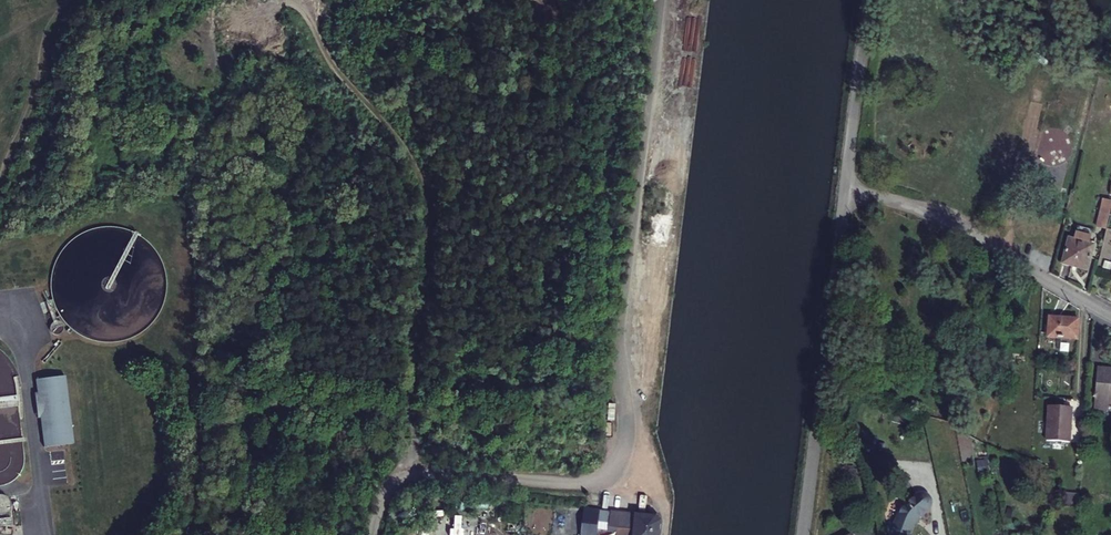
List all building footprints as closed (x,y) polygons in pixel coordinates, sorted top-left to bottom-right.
[(1108,228),(1110,202),(1110,198),(1101,197),(1097,226),(1108,228)] [(53,299),(47,302),(53,320),(61,317),(64,321),(67,324),(72,329),(78,334),(84,337),(91,340),(98,342),(105,343),(113,343),(120,342),(127,340),(134,338),(140,334),(146,330),(152,325),(156,319),(160,313),(164,306),(166,300),(167,293),(168,285),(167,278),(166,271),(164,264),(161,257),(157,251),(152,245),(147,240),(141,236),(134,232),(128,230),(121,228),(113,227),(106,227),(99,228),(92,229),(85,232),(78,235),(72,240),(67,245),(62,250),(58,256),(55,263),(53,270),(52,277),(51,284),(51,292),(53,299)] [(1074,241),(1089,246),(1091,238),(1076,233),(1074,241)] [(1069,240),(1063,264),(1067,266),(1073,267),(1086,271),(1094,247),(1089,246),(1074,241),(1069,240)] [(1058,318),(1057,339),(1078,340),(1079,319),(1058,318)] [(60,335),(62,334),(64,332),(65,330),(65,327),(64,325),(62,323),(60,322),(57,321),(55,322),(53,324),(51,326),(51,328),(51,331),(52,333),(54,335),(57,335),(60,335)] [(58,345),(43,362),(45,364),(63,343),(59,340),(57,343),(58,345)] [(3,359),(8,365),(11,370),(14,377),(15,378),(19,377),(19,375),(16,368),(12,361),(7,356),(1,350),(0,349),(0,356),(3,359)] [(23,436),(22,427),(18,389),(22,388),(21,382),(19,377),(15,378),(14,377),(11,370),(8,365),(3,359),(0,356),(0,487),(2,487),(8,485),(15,482),(20,477),(22,475),(25,468),(26,465),(26,458),(23,436)] [(1098,383),(1098,407),(1104,408),(1106,369),(1102,369),(1102,383),(1098,383)] [(66,376),(37,379),(39,393),(42,418),(46,448),(75,444),(66,376)] [(1049,404),(1045,439),(1069,441),(1072,406),(1049,404)] [(891,454),(874,452),(872,462),(890,465),(891,454)] [(896,525),(892,534),(910,534),(911,534),(913,527),(919,527),(923,520),(920,517),(929,509),(932,506),(934,501),(931,497),(926,495),(922,494),(914,499),(905,508),(901,514),(896,525)] [(20,499),(10,499),(8,497),(5,496),(2,495),(0,495),(0,534),(24,534),(20,499)] [(460,516),(461,503),(437,501),(435,513),(460,516)] [(599,509),(582,507),(579,534),(584,534),(596,534),(599,509)] [(616,530),(616,534),(659,534),(661,523),(660,520),(657,517),(654,515),(636,514),(634,515),(627,514),(610,512),(608,529),(616,530)]
